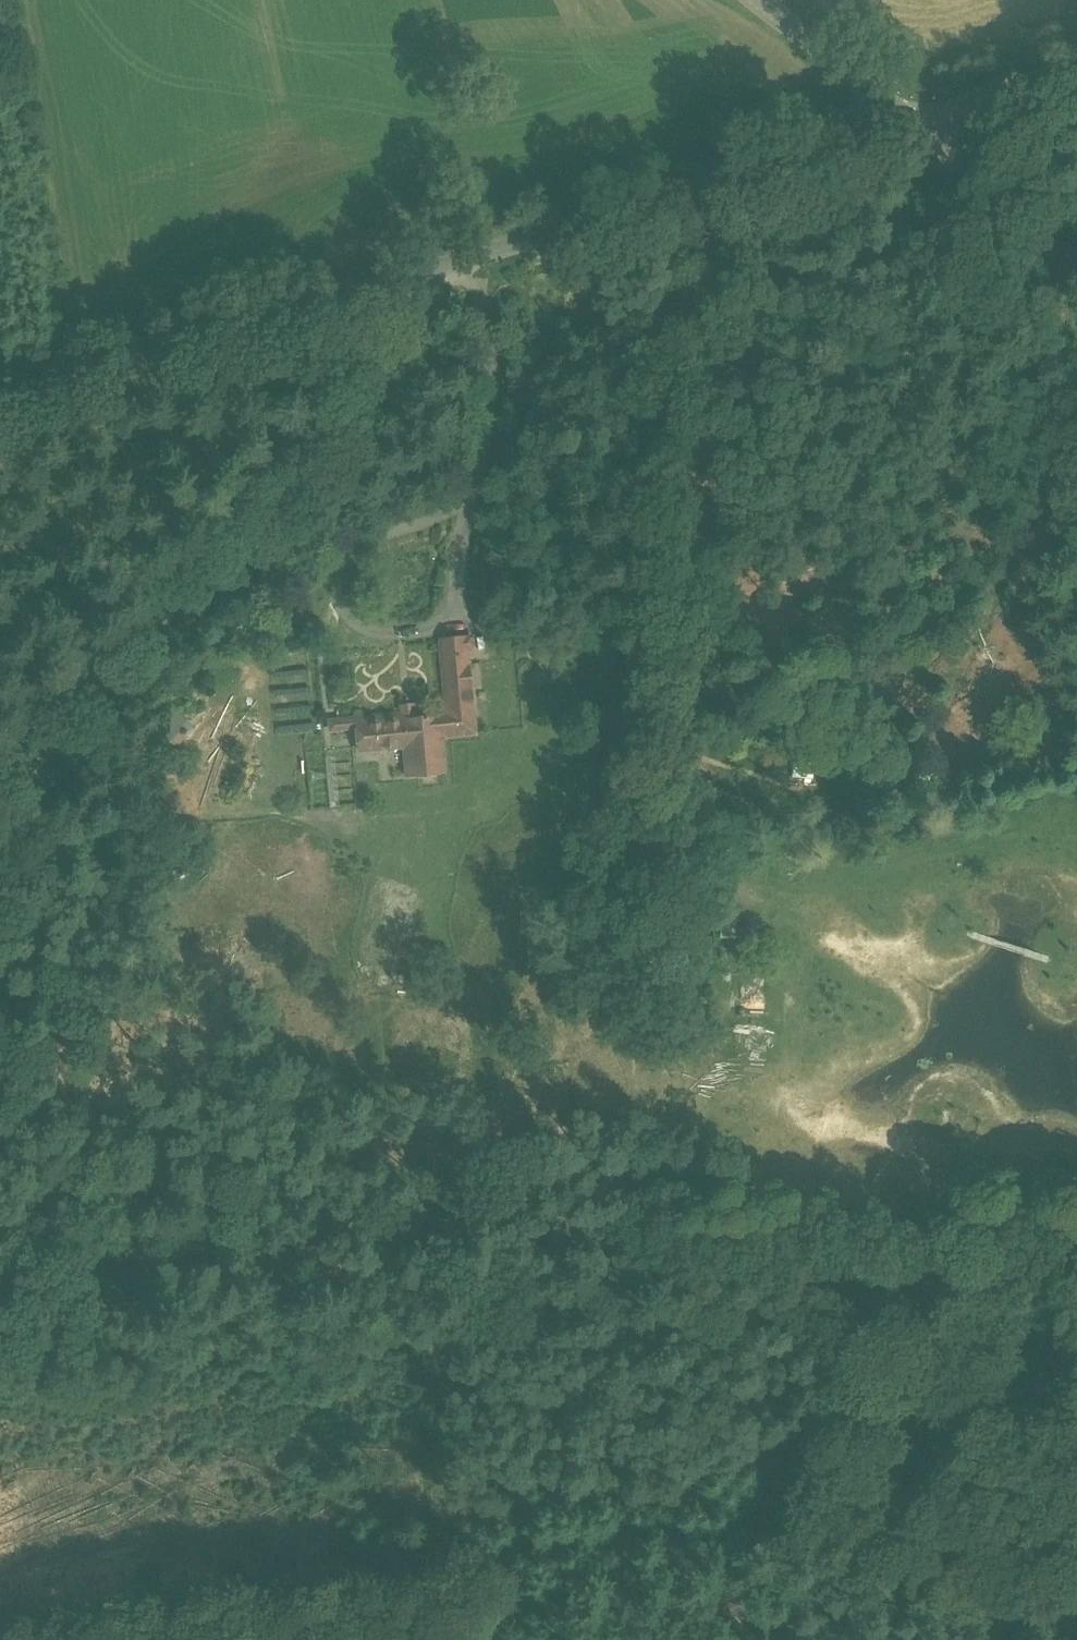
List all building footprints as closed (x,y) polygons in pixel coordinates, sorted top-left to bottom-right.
[(471,646),(470,636),(464,636),(464,635),(441,638),(442,640),(440,640),(446,707),(413,710),(413,702),(400,703),(401,711),(357,715),(360,748),(404,744),(406,773),(444,769),(441,734),(474,730),(466,646),(471,646)] [(194,724),(176,710),(160,728),(173,738),(182,727),(188,731),(194,724)]
